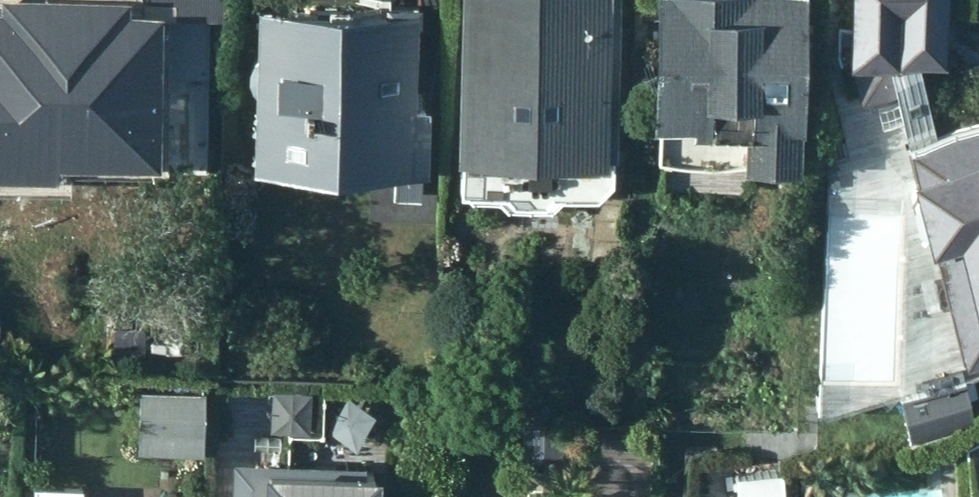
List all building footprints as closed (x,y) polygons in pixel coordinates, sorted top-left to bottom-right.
[(81,141),(182,141),(184,0),(0,0),(0,154),(81,154),(81,141)] [(475,190),(519,189),(528,199),(559,200),(569,191),(613,192),(625,178),(624,0),(473,0),(475,190)] [(815,168),(814,0),(677,0),(672,144),(672,156),(759,159),(759,162),(759,168),(815,168)] [(907,131),(965,346),(978,343),(978,112),(942,122),(931,53),(955,54),(957,0),(859,0),(857,50),(863,95),(904,88),(907,131)] [(427,10),(267,8),(266,171),(403,170),(402,197),(430,198),(429,171),(442,171),(442,109),(428,109),(427,10)] [(153,371),(214,371),(216,293),(116,289),(114,341),(152,342),(153,371)] [(247,376),(242,429),(336,434),(338,381),(247,376)] [(904,388),(910,427),(978,416),(978,377),(978,376),(904,388)] [(145,391),(143,453),(211,455),(212,392),(145,391)] [(569,424),(527,424),(527,458),(569,458),(569,424)]
